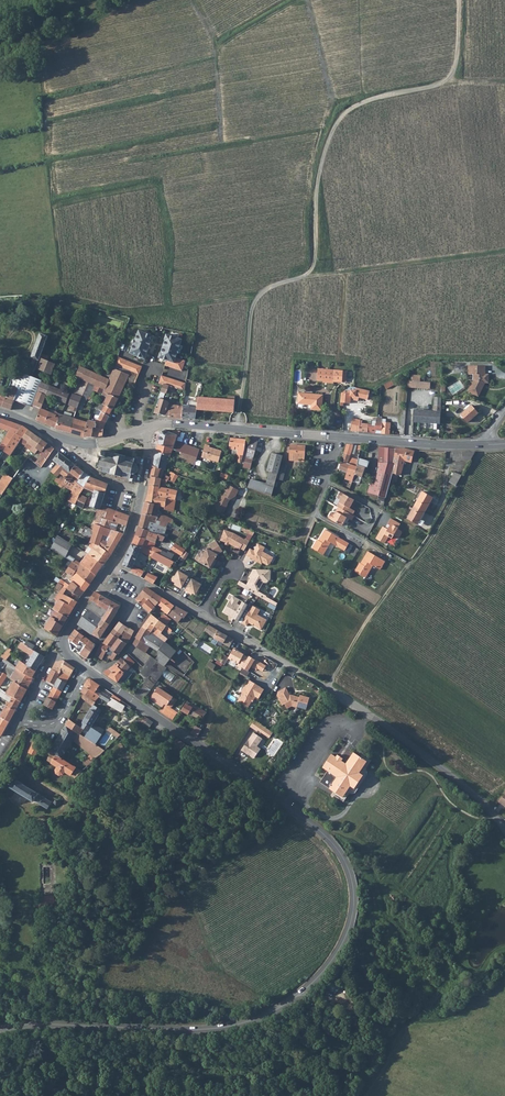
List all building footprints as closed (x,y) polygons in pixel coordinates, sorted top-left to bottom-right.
[(131,351),(146,358),(148,353),(148,352),(153,340),(154,340),(156,335),(140,329),(137,338),(136,338),(134,342),(135,342),(131,351)] [(34,371),(36,365),(39,357),(47,334),(40,332),(31,355),(34,356),(31,364),(33,364),(31,369),(34,371)] [(162,351),(160,356),(168,359),(166,364),(183,370),(186,360),(184,359),(177,357),(179,352),(181,348),(180,348),(184,338),(168,333),(166,338),(167,338),(162,351)] [(115,365),(120,366),(123,358),(118,356),(115,365)] [(55,364),(39,357),(36,365),(40,367),(40,368),(52,373),(55,366),(55,364)] [(123,358),(120,366),(130,370),(133,362),(123,358)] [(138,373),(140,374),(143,366),(133,362),(130,370),(131,371),(138,373)] [(87,380),(95,384),(105,388),(102,396),(105,398),(103,402),(113,409),(121,400),(122,391),(130,375),(129,374),(131,371),(130,370),(120,366),(115,365),(112,374),(110,378),(106,376),(108,372),(104,370),(101,375),(81,366),(77,375),(81,377),(87,380)] [(470,374),(470,381),(465,391),(477,396),(483,382),(486,382),(486,374),(483,374),(483,365),(465,365),(465,372),(470,372),(470,374)] [(333,380),(341,380),(342,369),(317,367),(316,378),(328,379),(328,381),(332,381),(333,380)] [(353,381),(354,370),(342,369),(341,380),(353,381)] [(43,380),(27,374),(25,380),(13,377),(9,387),(19,390),(15,399),(34,405),(39,392),(43,380)] [(167,376),(165,383),(173,385),(179,388),(185,390),(186,383),(167,376)] [(384,387),(392,383),(389,378),(381,383),(384,387)] [(46,383),(46,382),(43,380),(39,392),(47,395),(48,395),(50,385),(46,383)] [(94,389),(95,384),(87,380),(86,385),(86,386),(94,389)] [(76,394),(82,397),(83,393),(86,386),(86,385),(80,382),(76,394)] [(165,383),(164,383),(164,384),(163,389),(167,391),(169,388),(172,389),(173,385),(165,383)] [(53,386),(50,385),(48,395),(57,399),(58,399),(62,389),(53,386)] [(354,385),(353,388),(343,387),(340,390),(339,404),(341,404),(342,401),(348,401),(348,394),(352,394),(351,398),(356,399),(356,396),(365,398),(367,389),(354,385)] [(88,395),(91,397),(94,389),(86,386),(83,393),(88,395)] [(12,410),(15,399),(19,390),(9,387),(6,395),(2,407),(12,410)] [(70,393),(62,389),(58,399),(61,400),(66,403),(70,393)] [(44,403),(47,395),(39,392),(34,405),(41,409),(38,419),(45,422),(50,412),(50,411),(47,409),(48,405),(44,403)] [(299,392),(299,402),(313,403),(312,409),(322,410),(323,394),(299,392)] [(81,398),(82,397),(76,394),(73,393),(69,404),(73,405),(79,407),(80,402),(81,398)] [(88,395),(83,393),(82,397),(81,398),(80,402),(79,407),(83,409),(88,395)] [(172,402),(170,399),(161,396),(157,405),(156,408),(155,411),(171,416),(172,408),(175,408),(176,404),(172,402)] [(189,400),(188,405),(184,405),(183,417),(195,418),(197,409),(200,396),(196,396),(195,400),(189,400)] [(197,409),(234,412),(235,400),(200,396),(197,409)] [(437,427),(440,397),(432,396),(431,411),(413,409),(413,420),(433,422),(433,427),(437,427)] [(98,406),(103,409),(102,411),(109,415),(110,414),(111,411),(113,409),(103,402),(97,399),(96,403),(99,405),(98,406)] [(183,417),(184,405),(176,404),(175,408),(172,408),(171,416),(171,417),(171,418),(182,419),(183,417)] [(460,415),(466,422),(476,413),(470,406),(460,415)] [(60,420),(60,412),(55,410),(54,413),(50,412),(45,422),(57,427),(60,420)] [(101,415),(99,418),(107,422),(109,415),(102,411),(101,415)] [(57,427),(71,431),(75,417),(61,412),(60,412),(60,420),(57,427)] [(84,420),(75,417),(71,431),(84,435),(90,416),(86,415),(84,420)] [(93,436),(95,428),(96,425),(94,424),(95,421),(95,418),(94,418),(90,416),(84,435),(93,436)] [(376,421),(375,421),(374,432),(388,433),(389,422),(380,422),(381,416),(376,416),(376,421)] [(374,432),(375,421),(373,421),(372,424),(368,423),(368,422),(360,421),(360,419),(350,417),(349,429),(374,432)] [(10,442),(16,433),(18,433),(23,425),(0,418),(0,428),(9,431),(4,438),(10,442)] [(105,426),(107,422),(99,418),(99,419),(98,425),(97,428),(95,428),(93,436),(104,435),(104,430),(105,426)] [(18,433),(16,433),(10,442),(5,451),(10,455),(23,436),(24,437),(29,429),(23,425),(18,433)] [(25,446),(34,452),(43,438),(29,429),(24,437),(29,440),(25,446)] [(177,435),(172,433),(164,430),(161,432),(158,443),(173,448),(174,448),(177,435)] [(10,442),(4,438),(0,445),(0,447),(2,448),(5,451),(10,442)] [(43,438),(34,452),(35,453),(30,459),(35,462),(38,458),(49,442),(43,438)] [(246,452),(246,439),(237,439),(237,446),(237,448),(239,448),(238,451),(246,452)] [(256,459),(258,441),(250,440),(249,456),(247,461),(245,460),(244,463),(246,463),(246,465),(253,468),(256,459)] [(49,443),(49,442),(38,458),(39,459),(45,462),(50,454),(56,448),(49,443)] [(200,449),(179,442),(177,449),(182,451),(198,456),(200,449)] [(171,455),(173,448),(158,443),(153,465),(165,469),(166,469),(169,455),(171,455)] [(355,443),(344,443),(342,451),(349,453),(350,452),(352,452),(355,443)] [(206,444),(202,457),(219,462),(222,450),(210,447),(210,445),(206,444)] [(290,445),(289,460),(305,462),(306,446),(290,445)] [(378,445),(377,461),(390,462),(394,446),(378,445)] [(406,447),(398,447),(393,462),(391,470),(397,472),(399,473),(404,458),(410,460),(413,449),(406,447)] [(107,451),(106,450),(102,450),(102,449),(101,449),(101,450),(101,453),(100,453),(100,455),(101,455),(100,457),(99,457),(99,459),(98,461),(99,463),(98,463),(98,464),(98,465),(99,465),(99,464),(104,465),(104,467),(103,469),(102,470),(103,470),(104,470),(104,469),(112,471),(112,473),(114,472),(121,474),(121,475),(122,475),(123,474),(130,476),(130,478),(129,480),(136,481),(137,475),(135,474),(138,471),(139,467),(138,464),(140,464),(142,457),(136,455),(135,457),(135,458),(127,456),(127,455),(124,455),(117,453),(116,453),(107,451)] [(454,459),(472,460),(472,450),(454,451),(454,459)] [(60,451),(54,460),(59,463),(53,470),(59,475),(58,477),(58,480),(63,483),(71,472),(76,464),(60,451)] [(196,464),(198,456),(182,451),(181,456),(187,458),(186,461),(196,464)] [(337,461),(336,466),(347,470),(350,462),(347,461),(349,456),(349,453),(342,451),(339,462),(337,461)] [(268,470),(271,471),(276,472),(277,467),(278,466),(280,467),(281,463),(283,455),(272,453),(268,470)] [(357,463),(357,458),(349,456),(347,461),(350,462),(347,470),(344,477),(351,479),(354,470),(357,463)] [(378,465),(374,481),(370,480),(367,491),(384,496),(389,478),(391,470),(393,462),(390,462),(377,461),(376,465),(378,465)] [(287,464),(281,463),(280,467),(279,472),(277,477),(277,478),(283,479),(287,464)] [(357,463),(354,470),(362,471),(364,465),(357,463)] [(84,471),(76,464),(71,472),(80,478),(84,471)] [(166,479),(163,478),(165,469),(153,465),(151,475),(152,475),(150,484),(165,488),(164,484),(172,485),(173,481),(175,482),(179,474),(178,474),(175,473),(173,471),(171,471),(170,472),(172,473),(171,476),(167,475),(166,479)] [(447,480),(453,484),(459,472),(453,469),(447,480)] [(351,479),(359,482),(362,471),(354,470),(351,479)] [(91,476),(84,471),(80,478),(77,482),(85,487),(91,476)] [(71,472),(63,483),(73,491),(77,482),(80,478),(71,472)] [(12,478),(5,473),(0,481),(0,494),(1,494),(12,478)] [(275,476),(269,475),(267,482),(252,478),(249,485),(270,494),(273,484),(275,476)] [(85,487),(95,492),(95,491),(105,494),(109,482),(91,476),(85,487)] [(81,495),(85,487),(77,482),(73,491),(68,501),(73,504),(72,506),(74,507),(75,505),(81,495)] [(217,502),(227,506),(232,498),(237,494),(240,488),(227,482),(219,498),(217,502)] [(167,497),(176,500),(178,490),(165,488),(150,484),(150,486),(149,491),(148,496),(146,501),(164,506),(167,497)] [(352,497),(338,489),(335,494),(338,496),(336,501),(351,510),(353,508),(347,505),(348,502),(349,502),(352,497)] [(413,503),(424,509),(431,497),(420,490),(413,503)] [(99,508),(94,522),(95,523),(106,526),(109,519),(106,518),(110,508),(101,505),(105,494),(95,491),(95,492),(94,495),(92,501),(90,500),(88,504),(90,505),(90,506),(99,508)] [(81,495),(75,505),(81,508),(87,498),(81,495)] [(173,511),(176,500),(167,497),(164,506),(163,509),(167,509),(169,510),(173,511)] [(146,501),(142,512),(156,516),(157,509),(163,510),(163,509),(164,506),(146,501)] [(351,510),(336,501),(334,503),(336,504),(332,511),(329,509),(325,515),(340,522),(343,518),(342,517),(344,514),(349,518),(352,513),(350,513),(351,510)] [(214,507),(224,512),(227,506),(217,502),(214,507)] [(405,517),(416,523),(418,518),(424,509),(413,503),(405,517)] [(110,508),(106,518),(109,519),(114,521),(118,510),(110,508)] [(130,514),(118,510),(114,521),(120,523),(127,525),(130,514)] [(159,535),(164,537),(168,522),(161,520),(160,523),(155,521),(156,516),(142,512),(140,526),(150,531),(159,535)] [(162,514),(162,517),(156,516),(155,521),(160,523),(161,520),(168,522),(171,523),(173,517),(162,514)] [(386,527),(381,525),(380,527),(392,534),(396,536),(398,535),(400,532),(400,530),(396,527),(399,522),(389,517),(386,522),(388,524),(386,527)] [(106,526),(112,528),(113,525),(114,521),(109,519),(106,526)] [(95,530),(91,542),(97,545),(111,554),(124,533),(117,530),(112,528),(106,526),(95,523),(93,527),(86,525),(85,526),(83,530),(83,531),(86,533),(88,530),(92,532),(93,529),(95,530)] [(120,523),(118,527),(117,530),(124,533),(127,525),(120,523)] [(140,526),(136,535),(146,539),(147,539),(150,531),(140,526)] [(238,546),(239,545),(243,547),(249,537),(244,535),(244,536),(233,530),(223,526),(219,536),(220,537),(228,540),(238,546)] [(328,539),(343,549),(348,541),(324,526),(316,539),(314,538),(310,544),(321,551),(328,539)] [(392,534),(380,527),(374,537),(383,542),(387,535),(390,537),(392,534)] [(147,539),(156,543),(157,539),(159,535),(150,531),(147,539)] [(65,557),(66,555),(72,544),(69,542),(58,535),(51,548),(65,557)] [(146,539),(136,535),(133,543),(143,546),(146,539)] [(222,548),(214,538),(207,542),(203,549),(200,547),(198,550),(196,550),(194,555),(195,557),(210,566),(213,560),(212,559),(216,551),(222,548)] [(143,546),(152,550),(162,554),(164,550),(155,547),(156,543),(147,539),(146,539),(143,546)] [(253,547),(249,545),(245,551),(246,552),(253,556),(254,555),(256,557),(256,558),(261,561),(262,559),(266,562),(269,561),(272,554),(262,548),(264,544),(257,540),(253,547)] [(91,549),(88,554),(104,564),(111,554),(97,545),(91,542),(89,544),(87,546),(91,549)] [(174,542),(171,548),(181,553),(185,547),(174,542)] [(134,570),(144,576),(146,571),(135,566),(142,550),(154,556),(175,567),(179,561),(174,559),(162,554),(152,550),(143,546),(133,543),(123,564),(134,569),(134,570)] [(174,559),(176,553),(170,551),(170,552),(164,550),(162,554),(174,559)] [(377,569),(382,561),(365,550),(356,564),(355,563),(351,569),(362,576),(370,564),(377,569)] [(103,564),(104,564),(88,554),(81,564),(96,575),(102,566),(103,564)] [(71,558),(70,558),(66,555),(65,557),(72,562),(73,563),(79,567),(81,564),(71,558)] [(65,572),(72,576),(75,572),(79,567),(73,563),(72,562),(65,572)] [(79,567),(75,572),(90,583),(96,575),(81,564),(79,567)] [(269,567),(253,566),(248,574),(250,576),(247,583),(248,583),(255,587),(256,588),(257,588),(262,579),(265,579),(268,576),(269,567)] [(152,582),(156,576),(148,571),(144,577),(152,582)] [(174,577),(173,579),(173,582),(179,585),(178,587),(182,589),(189,577),(179,571),(176,576),(174,577)] [(72,576),(75,578),(72,581),(85,591),(90,583),(75,572),(72,576)] [(192,580),(185,592),(189,594),(190,593),(195,596),(198,595),(199,593),(198,591),(201,586),(192,580)] [(59,601),(55,610),(68,618),(78,601),(65,594),(67,588),(62,585),(56,581),(53,585),(60,589),(55,599),(59,601)] [(81,596),(85,591),(72,581),(69,584),(65,581),(62,585),(67,588),(75,592),(81,596)] [(263,596),(265,593),(257,588),(256,588),(255,587),(248,583),(246,587),(253,591),(263,596)] [(156,605),(159,602),(164,597),(149,586),(138,598),(144,605),(149,599),(156,605)] [(94,601),(108,609),(113,600),(95,590),(88,602),(92,603),(94,601)] [(229,597),(222,609),(228,612),(228,611),(233,613),(232,615),(237,618),(247,602),(241,599),(239,603),(235,601),(238,597),(231,593),(229,597)] [(159,602),(161,604),(163,606),(169,600),(164,597),(159,602)] [(151,611),(156,605),(149,599),(144,605),(151,611)] [(121,604),(113,600),(108,609),(103,618),(110,623),(112,620),(121,604)] [(160,605),(169,612),(175,604),(169,600),(163,606),(161,604),(160,605)] [(92,603),(89,609),(103,618),(108,609),(94,601),(92,603)] [(246,623),(248,620),(260,627),(266,617),(256,611),(259,606),(251,602),(241,620),(246,623)] [(169,612),(176,618),(179,613),(183,615),(185,617),(187,614),(189,611),(176,603),(175,604),(169,612)] [(103,618),(89,609),(79,623),(100,637),(110,623),(103,618)] [(68,618),(55,610),(50,617),(51,618),(45,628),(57,636),(63,625),(68,618)] [(159,618),(165,622),(166,621),(165,620),(168,615),(164,612),(159,618)] [(159,618),(153,613),(144,626),(166,641),(169,637),(155,628),(156,626),(163,630),(165,627),(168,630),(170,628),(172,630),(173,628),(165,622),(159,618)] [(123,633),(125,630),(132,635),(135,630),(131,627),(130,628),(121,621),(116,628),(123,633)] [(207,625),(203,631),(213,637),(217,630),(207,625)] [(138,636),(139,637),(151,645),(159,651),(168,657),(164,663),(166,665),(177,649),(166,641),(144,626),(138,636)] [(71,649),(73,650),(75,648),(80,641),(85,635),(76,628),(69,638),(71,649)] [(116,628),(113,633),(120,638),(127,643),(129,643),(132,635),(125,630),(123,633),(116,628)] [(212,637),(213,638),(220,642),(229,647),(233,640),(224,635),(217,630),(213,637),(212,637)] [(113,633),(106,643),(112,647),(113,646),(115,645),(120,638),(113,633)] [(97,644),(85,635),(80,641),(86,645),(80,653),(87,658),(97,644)] [(147,652),(151,645),(139,637),(134,643),(147,652)] [(32,656),(27,665),(36,671),(44,657),(33,650),(22,643),(15,638),(12,643),(32,656)] [(115,647),(113,650),(118,653),(120,654),(127,643),(120,638),(115,645),(113,646),(115,647)] [(24,641),(22,643),(33,650),(35,647),(27,642),(26,642),(25,642),(24,641)] [(86,645),(80,641),(75,648),(80,653),(86,645)] [(103,642),(99,651),(107,655),(109,652),(111,648),(112,647),(106,643),(103,642)] [(109,652),(111,653),(109,656),(114,659),(118,653),(113,650),(111,648),(109,652)] [(238,650),(234,648),(229,658),(228,659),(239,664),(238,667),(242,669),(249,658),(238,652),(238,650)] [(97,656),(104,660),(107,655),(99,651),(97,656)] [(164,663),(168,657),(159,651),(160,655),(157,659),(164,663)] [(223,654),(219,662),(225,665),(228,659),(229,658),(223,654)] [(135,662),(129,656),(126,660),(132,666),(135,662)] [(164,663),(157,659),(153,656),(145,667),(159,679),(168,666),(166,665),(164,663)] [(104,671),(123,685),(135,669),(132,666),(126,660),(122,657),(115,665),(104,671)] [(2,669),(3,670),(6,666),(9,662),(5,658),(0,665),(0,670),(0,671),(2,669)] [(14,666),(17,668),(32,677),(36,671),(27,665),(19,659),(14,666)] [(57,661),(53,670),(60,673),(61,670),(66,661),(63,659),(57,661)] [(214,663),(207,659),(206,662),(205,663),(211,668),(214,663)] [(257,659),(251,670),(263,677),(269,666),(257,659)] [(61,670),(71,676),(75,667),(66,661),(61,670)] [(9,662),(6,666),(15,672),(17,668),(14,666),(9,662)] [(146,679),(144,682),(136,694),(144,699),(159,679),(145,667),(140,673),(144,677),(146,679)] [(34,678),(32,677),(17,668),(15,672),(12,677),(14,679),(28,688),(34,678)] [(3,670),(2,669),(0,671),(0,674),(5,678),(8,675),(8,674),(3,670)] [(47,681),(55,685),(59,679),(58,678),(60,673),(53,670),(47,681)] [(67,683),(71,676),(61,670),(60,673),(58,678),(59,679),(67,683)] [(101,694),(97,693),(96,692),(100,684),(91,677),(88,682),(85,687),(83,693),(84,694),(97,702),(100,696),(101,694)] [(260,687),(260,686),(258,685),(258,684),(247,678),(247,679),(260,687)] [(14,679),(9,687),(10,688),(23,697),(28,688),(14,679)] [(59,679),(55,685),(55,687),(62,691),(67,683),(59,679)] [(240,692),(237,698),(241,700),(239,702),(246,706),(252,698),(254,695),(257,697),(262,688),(260,686),(260,687),(247,679),(243,686),(246,687),(242,693),(240,692)] [(174,695),(159,685),(151,697),(155,700),(156,698),(162,702),(163,701),(168,704),(168,703),(173,696),(174,695)] [(278,699),(285,688),(284,686),(277,689),(274,693),(278,699)] [(23,697),(10,688),(9,687),(6,693),(20,702),(23,697)] [(59,697),(62,691),(55,687),(52,692),(59,697)] [(112,692),(105,687),(103,691),(110,695),(112,692)] [(289,692),(288,693),(285,688),(278,699),(279,702),(282,700),(285,705),(290,703),(295,705),(295,703),(304,706),(308,695),(298,692),(298,695),(289,692)] [(9,701),(6,705),(15,710),(20,702),(6,693),(2,691),(0,695),(0,696),(9,701)] [(112,700),(114,698),(110,695),(103,691),(101,694),(100,696),(110,702),(112,700)] [(57,701),(59,697),(52,692),(49,697),(57,701)] [(96,705),(98,703),(97,702),(84,694),(82,697),(95,705),(96,705)] [(173,696),(168,703),(171,705),(173,705),(177,698),(173,696)] [(53,708),(57,701),(49,697),(45,703),(53,708)] [(120,702),(116,699),(115,701),(112,700),(110,702),(109,704),(121,712),(125,705),(120,702)] [(208,711),(189,699),(182,708),(190,713),(191,711),(203,719),(208,711)] [(164,703),(161,709),(174,717),(178,711),(164,703)] [(6,705),(2,711),(0,710),(0,715),(10,721),(15,710),(6,705)] [(96,705),(95,705),(81,726),(90,732),(93,727),(104,710),(96,705)] [(1,735),(10,721),(0,715),(0,735),(1,735)] [(150,718),(146,716),(144,719),(142,721),(146,724),(150,718)] [(253,718),(248,725),(255,729),(256,728),(259,723),(253,718)] [(66,725),(86,737),(90,732),(81,726),(72,720),(70,719),(66,725)] [(262,724),(259,723),(256,728),(267,736),(271,731),(262,724)] [(198,735),(202,728),(197,724),(192,731),(198,735)] [(97,744),(86,737),(66,725),(54,746),(50,752),(52,753),(48,759),(58,766),(56,769),(57,773),(60,775),(61,775),(63,774),(65,773),(67,771),(76,777),(83,771),(63,759),(74,741),(93,756),(87,762),(90,764),(106,749),(97,744)] [(97,744),(103,734),(93,727),(90,732),(86,737),(97,744)] [(251,731),(238,749),(242,751),(242,750),(247,752),(246,753),(250,756),(252,755),(258,747),(254,745),(259,737),(251,731)] [(175,742),(183,747),(186,742),(178,737),(175,742)] [(35,740),(32,752),(39,755),(43,743),(35,740)] [(336,789),(345,795),(348,791),(346,789),(351,783),(355,785),(364,772),(360,769),(365,763),(366,764),(370,760),(360,754),(356,751),(355,752),(346,764),(329,785),(336,789)] [(346,764),(342,762),(337,758),(332,755),(323,768),(328,772),(321,783),(322,784),(327,788),(329,785),(346,764)] [(34,797),(46,806),(50,798),(14,776),(10,784),(32,798),(34,797)] [(334,994),(342,988),(335,981),(328,987),(334,994)]
